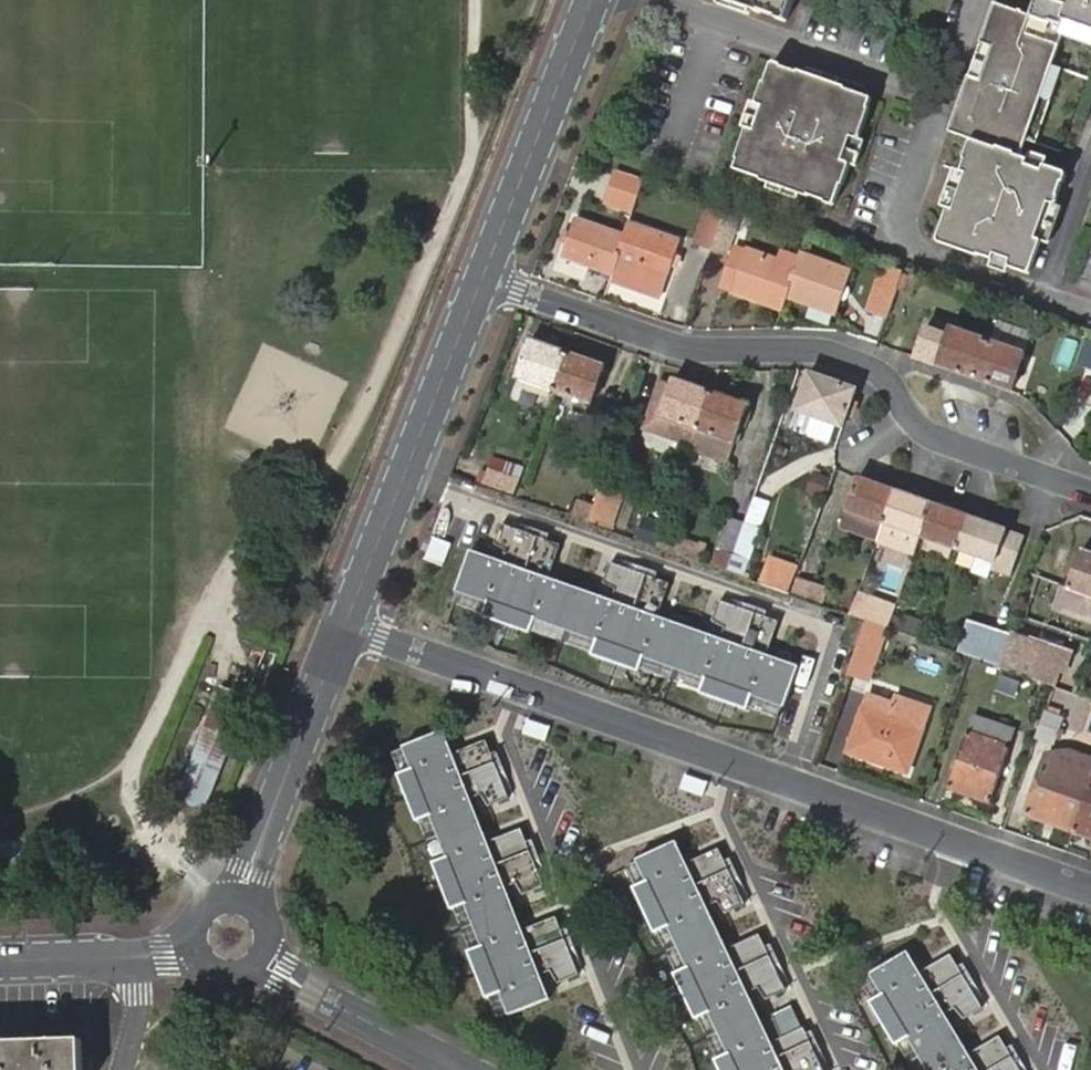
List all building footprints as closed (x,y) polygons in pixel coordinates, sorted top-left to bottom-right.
[(788,21),(795,0),(728,0),(788,21)] [(1033,16),(998,4),(985,41),(995,45),(989,63),(978,59),(952,133),(974,141),(962,172),(970,176),(958,211),(949,208),(937,242),(995,262),(997,254),(1014,260),(1012,268),(1034,275),(1045,242),(1038,240),(1050,204),(1057,207),(1069,173),(1048,166),(1046,172),(1030,167),(1032,161),(1022,157),(1054,66),(1043,61),(1050,42),(1061,46),(1067,29),(1070,18),(1090,26),(1090,0),(1039,0),(1033,16)] [(1090,37),(1090,26),(1070,18),(1067,29),(1090,37)] [(985,41),(978,59),(989,63),(995,45),(985,41)] [(1054,66),(1061,46),(1050,42),(1043,61),(1054,66)] [(773,64),(758,105),(767,108),(758,133),(749,129),(735,169),(836,204),(850,165),(842,162),(850,138),(859,140),(874,99),(823,81),(817,98),(802,93),(807,76),(773,64)] [(823,81),(807,76),(802,93),(817,98),(823,81)] [(767,108),(758,105),(749,129),(758,133),(767,108)] [(850,165),(859,140),(850,138),(842,162),(850,165)] [(1048,166),(1032,161),(1030,167),(1046,172),(1048,166)] [(962,172),(949,208),(958,211),(970,176),(962,172)] [(639,198),(644,183),(628,178),(622,193),(639,198)] [(1045,242),(1057,207),(1050,204),(1038,240),(1045,242)] [(713,252),(723,220),(708,215),(698,247),(713,252)] [(613,275),(626,236),(578,219),(563,258),(613,275)] [(739,226),(723,220),(713,252),(729,257),(739,226)] [(680,242),(630,224),(626,236),(613,275),(611,280),(661,297),(680,242)] [(745,259),(748,252),(737,248),(734,256),(745,259)] [(734,291),(784,309),(789,297),(798,270),(748,252),(745,259),(734,256),(725,279),(737,283),(734,291)] [(995,262),(1012,268),(1014,260),(997,254),(995,262)] [(852,275),(802,257),(798,270),(789,297),(838,314),(852,275)] [(898,293),(904,275),(890,270),(884,287),(898,293)] [(920,281),(904,275),(898,293),(914,298),(920,281)] [(722,287),(734,291),(737,283),(725,279),(722,287)] [(976,379),(988,342),(950,328),(937,366),(976,379)] [(517,376),(554,390),(568,353),(531,340),(517,376)] [(1027,355),(988,342),(976,379),(1013,393),(1027,355)] [(568,353),(554,390),(591,404),(605,367),(568,353)] [(857,389),(809,374),(796,411),(844,428),(857,389)] [(691,446),(711,392),(673,379),(670,387),(665,401),(655,397),(644,428),(691,446)] [(665,401),(670,387),(660,383),(655,397),(665,401)] [(748,406),(711,392),(691,446),(690,449),(727,463),(748,406)] [(494,457),(484,484),(513,493),(523,467),(494,457)] [(807,492),(827,498),(833,477),(814,471),(807,492)] [(896,491),(859,478),(847,511),(883,524),(896,491)] [(934,505),(896,491),(883,524),(922,538),(934,505)] [(573,516),(589,522),(594,507),(577,501),(573,516)] [(922,538),(959,551),(971,518),(934,505),(922,538)] [(594,507),(589,522),(603,527),(608,512),(594,507)] [(883,524),(847,511),(842,530),(877,542),(883,524)] [(712,565),(728,570),(744,524),(745,521),(729,515),(712,565)] [(971,518),(959,551),(995,564),(993,571),(1012,578),(1027,538),(971,518)] [(744,524),(728,570),(742,575),(747,560),(750,562),(761,530),(744,524)] [(922,538),(883,524),(877,542),(915,556),(922,538)] [(500,544),(536,565),(550,566),(556,546),(505,528),(500,544)] [(657,539),(654,547),(676,555),(679,548),(657,539)] [(679,548),(676,555),(687,559),(700,564),(705,550),(681,542),(679,548)] [(1090,598),(1090,556),(1081,553),(1068,590),(1090,598)] [(456,590),(784,705),(797,669),(469,554),(456,590)] [(763,582),(789,592),(797,571),(771,562),(763,582)] [(609,582),(643,602),(658,604),(664,584),(614,566),(609,582)] [(880,588),(894,593),(901,570),(888,566),(880,588)] [(798,578),(793,593),(821,603),(826,588),(798,578)] [(857,595),(849,616),(857,619),(864,598),(857,595)] [(864,598),(857,619),(866,622),(874,625),(887,629),(895,609),(864,598)] [(717,620),(751,640),(766,642),(773,623),(722,605),(717,620)] [(955,649),(998,664),(1010,631),(966,616),(955,649)] [(850,618),(843,641),(854,646),(862,623),(850,618)] [(1010,631),(998,664),(1059,686),(1071,652),(1010,631)] [(857,650),(846,680),(865,686),(876,657),(857,650)] [(221,689),(178,804),(203,813),(246,699),(221,689)] [(867,696),(862,711),(888,721),(894,705),(867,696)] [(888,721),(862,711),(847,751),(906,772),(929,709),(896,698),(894,705),(888,721)] [(1048,714),(1038,740),(1053,746),(1063,719),(1048,714)] [(976,720),(950,787),(991,802),(1016,735),(976,720)] [(406,748),(513,1013),(549,1000),(441,734),(406,748)] [(468,769),(489,804),(505,797),(484,746),(465,753),(468,769)] [(1075,832),(1090,787),(1090,775),(1048,759),(1027,815),(1075,832)] [(1075,832),(1090,838),(1090,787),(1075,832)] [(504,857),(526,892),(540,885),(520,835),(501,842),(504,857)] [(739,1069),(782,1069),(672,843),(637,859),(739,1069)] [(704,878),(726,911),(740,904),(716,855),(699,863),(704,878)] [(540,947),(561,980),(577,974),(555,921),(536,930),(540,947)] [(734,932),(743,964),(766,996),(782,988),(750,924),(734,932)] [(930,1069),(974,1069),(906,954),(873,973),(930,1069)] [(938,983),(965,1016),(979,1006),(951,960),(933,970),(938,983)] [(800,1069),(823,1069),(800,1025),(781,1034),(785,1049),(800,1069)] [(84,1038),(0,1041),(0,1069),(84,1069),(84,1038)] [(991,1069),(1017,1069),(1001,1042),(983,1052),(988,1067),(991,1069)]
